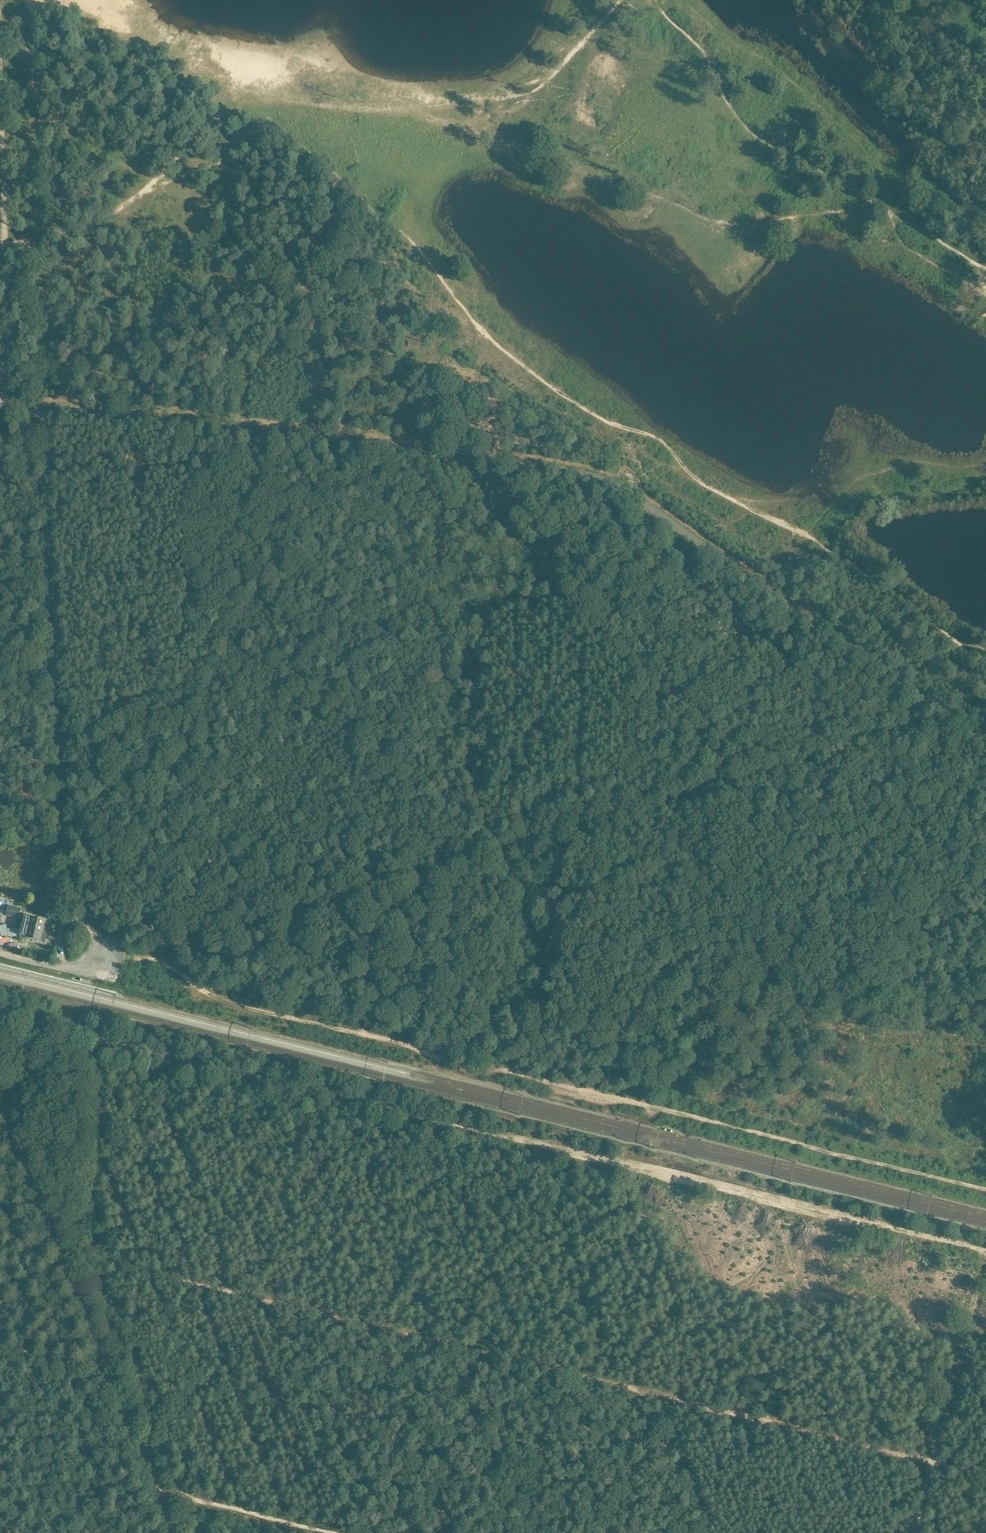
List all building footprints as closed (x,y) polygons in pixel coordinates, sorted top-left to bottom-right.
[(22,928),(20,937),(41,942),(41,941),(45,942),(48,931),(44,930),(46,921),(27,916),(26,922),(18,920),(16,926),(22,928)] [(7,928),(6,925),(0,926),(0,929),(1,936),(8,936),(7,928)]
